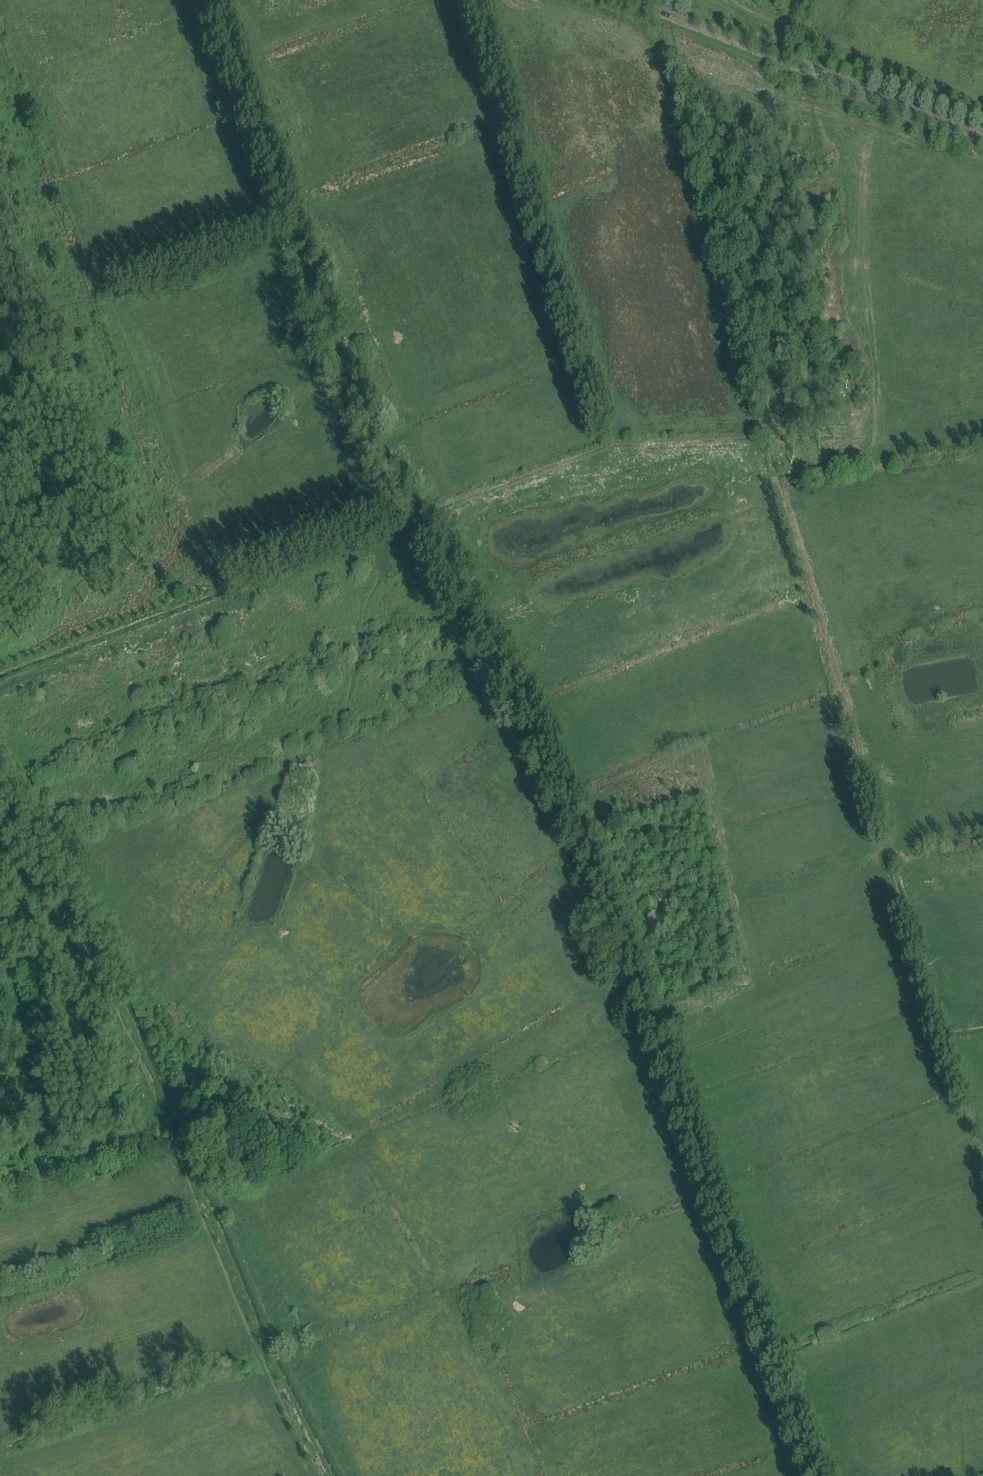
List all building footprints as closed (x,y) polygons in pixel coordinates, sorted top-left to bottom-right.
[(48,1184),(51,1193),(63,1189),(60,1180),(48,1184)]
